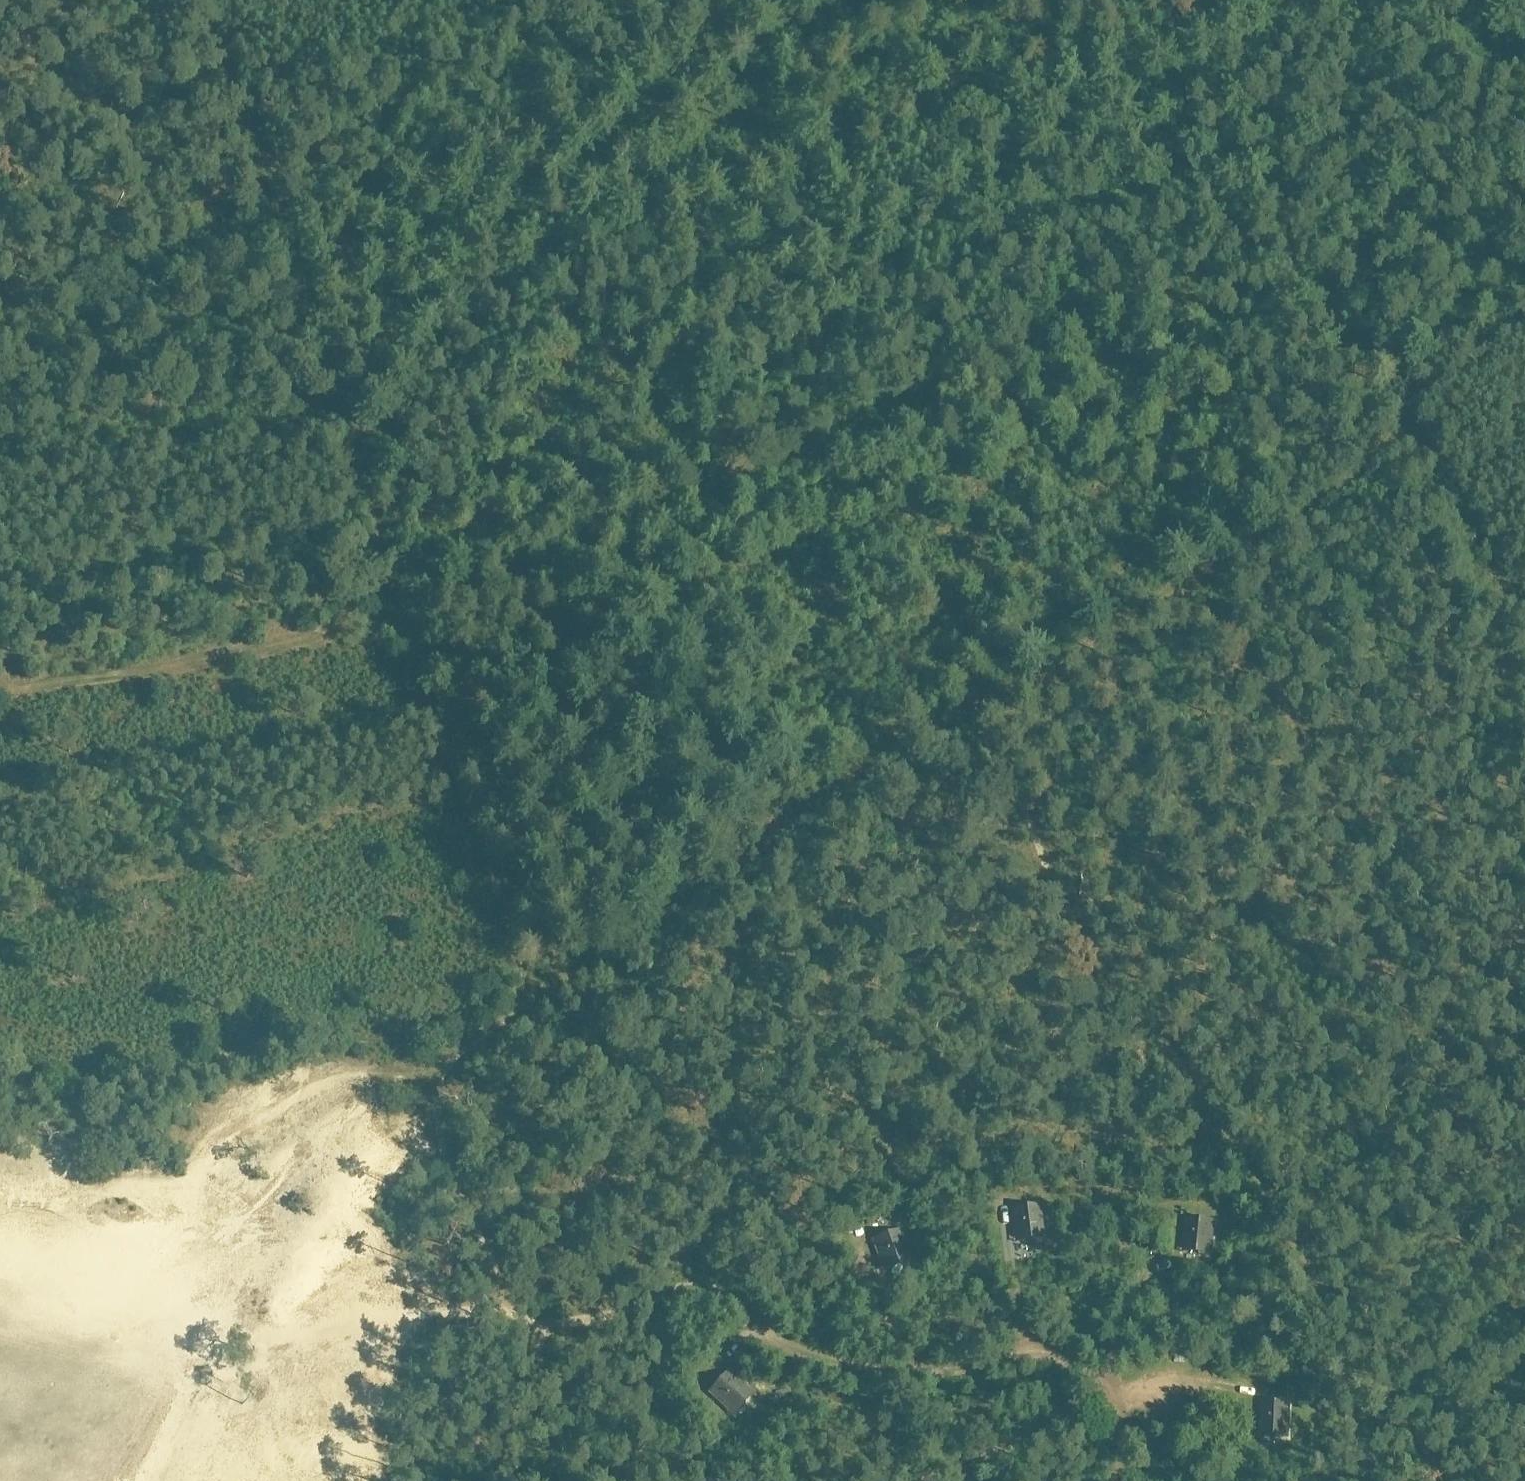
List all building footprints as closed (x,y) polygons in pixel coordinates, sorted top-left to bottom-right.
[(1040,1204),(1013,1208),(1016,1237),(1032,1235),(1033,1240),(1044,1238),(1040,1204)] [(1200,1253),(1211,1254),(1215,1220),(1187,1217),(1184,1247),(1200,1248),(1200,1253)] [(901,1229),(874,1239),(884,1266),(899,1261),(901,1266),(912,1262),(901,1229)] [(729,1370),(710,1391),(732,1411),(743,1399),(746,1402),(754,1394),(729,1370)] [(1262,1401),(1260,1431),(1276,1432),(1276,1436),(1288,1437),(1290,1403),(1262,1401)]
